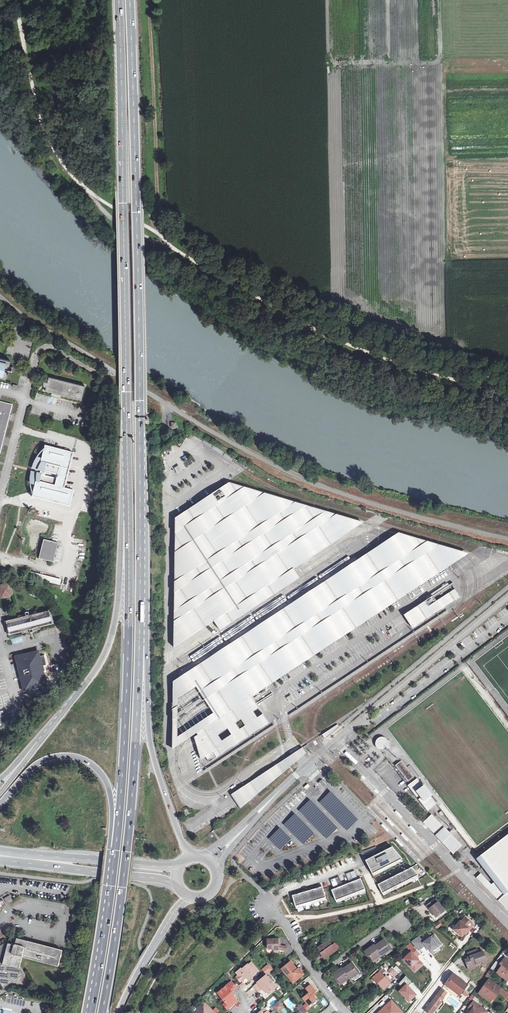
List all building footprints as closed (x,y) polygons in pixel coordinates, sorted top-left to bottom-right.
[(6,378),(8,370),(10,361),(0,358),(0,376),(6,378)] [(82,400),(85,386),(49,377),(45,391),(82,400)] [(0,454),(8,421),(6,420),(7,413),(10,414),(12,405),(0,402),(0,454)] [(37,484),(34,497),(70,506),(75,491),(63,488),(73,453),(47,446),(43,459),(40,459),(39,460),(38,463),(35,468),(38,469),(37,474),(34,473),(34,477),(34,484),(37,484)] [(174,468),(177,474),(182,471),(179,465),(174,468)] [(217,624),(220,629),(300,577),(297,571),(294,568),(359,525),(363,522),(233,483),(231,485),(229,482),(176,518),(174,647),(214,620),(217,624)] [(399,537),(398,539),(392,537),(387,541),(385,542),(178,678),(174,681),(173,748),(177,745),(178,745),(182,742),(197,732),(199,734),(195,737),(201,759),(206,756),(210,761),(270,722),(264,713),(257,717),(253,711),(260,707),(258,704),(265,699),(264,698),(273,693),(267,685),(446,568),(451,565),(452,561),(454,553),(455,550),(400,533),(399,537)] [(57,543),(44,540),(39,559),(52,562),(57,543)] [(30,577),(60,585),(62,579),(32,571),(30,577)] [(8,583),(0,585),(0,596),(5,595),(6,596),(11,595),(8,583)] [(453,590),(450,584),(404,614),(413,627),(460,596),(455,588),(453,590)] [(49,612),(7,623),(10,634),(52,623),(49,612)] [(21,676),(25,691),(47,686),(43,671),(46,671),(44,666),(47,665),(44,655),(40,657),(38,652),(20,656),(21,661),(18,662),(20,672),(24,671),(25,676),(21,676)] [(339,725),(338,724),(323,734),(325,737),(339,725)] [(376,741),(375,743),(375,744),(376,746),(377,748),(379,750),(381,751),(383,751),(385,750),(387,749),(391,749),(391,741),(388,741),(387,740),(386,738),(384,737),(381,737),(379,738),(377,739),(376,741)] [(285,759),(232,793),(241,807),(300,757),(305,753),(302,749),(296,752),(285,760),(285,759)] [(416,776),(408,767),(407,767),(401,760),(394,766),(407,783),(416,776)] [(417,779),(408,786),(417,797),(426,790),(417,779)] [(332,791),(321,802),(348,831),(360,820),(332,791)] [(437,804),(428,792),(418,799),(427,811),(437,804)] [(311,800),(300,811),(328,839),(339,828),(311,800)] [(297,813),(285,824),(304,845),(316,834),(297,813)] [(432,814),(423,822),(426,825),(427,824),(430,827),(429,828),(453,853),(459,848),(457,846),(459,843),(451,835),(448,837),(446,835),(449,832),(432,814)] [(383,823),(382,825),(388,832),(390,830),(383,823)] [(281,827),(270,838),(281,850),(293,839),(281,827)] [(480,874),(476,878),(501,903),(507,910),(507,835),(476,859),(494,882),(491,884),(480,874)] [(397,837),(396,839),(403,846),(404,845),(397,837)] [(376,847),(362,852),(363,855),(377,849),(376,847)] [(392,847),(366,860),(369,866),(372,874),(402,859),(392,847)] [(380,883),(378,884),(382,893),(419,875),(412,867),(410,868),(403,872),(395,875),(387,880),(380,883)] [(358,880),(353,881),(358,892),(365,889),(361,878),(358,880)] [(350,883),(346,884),(350,895),(358,892),(353,881),(350,883)] [(282,883),(270,888),(275,893),(284,888),(284,887),(283,884),(282,883)] [(339,887),(343,898),(350,895),(346,884),(343,886),(339,887)] [(319,888),(315,889),(318,900),(326,898),(323,887),(319,888)] [(334,889),(331,890),(336,901),(343,898),(339,887),(334,889)] [(311,890),(307,891),(311,902),(318,900),(315,889),(311,890)] [(304,892),(300,893),(303,904),(311,902),(307,891),(304,892)] [(296,895),(292,895),(296,907),(303,904),(300,893),(296,895)] [(4,898),(6,903),(13,900),(10,895),(4,898)] [(429,908),(434,914),(436,917),(444,911),(438,902),(437,903),(434,900),(426,906),(429,909),(429,908)] [(460,921),(453,929),(461,936),(468,928),(469,929),(473,925),(465,918),(461,922),(460,921)] [(418,936),(412,941),(418,950),(425,945),(430,952),(441,944),(434,935),(423,943),(418,936)] [(3,987),(25,974),(20,965),(22,958),(24,957),(58,966),(63,950),(17,938),(16,941),(12,940),(10,939),(10,941),(0,946),(0,982),(3,987)] [(280,945),(280,939),(269,939),(269,949),(279,948),(280,949),(287,951),(288,946),(281,945),(280,945)] [(384,940),(380,942),(381,944),(379,945),(378,944),(375,947),(381,955),(382,956),(390,950),(387,946),(388,945),(384,940)] [(317,949),(324,959),(339,948),(336,943),(331,946),(328,941),(317,949)] [(369,950),(368,949),(365,952),(369,957),(369,956),(373,961),(381,955),(375,947),(374,945),(371,947),(372,948),(369,950)] [(413,946),(405,954),(407,956),(404,959),(415,971),(423,964),(416,957),(420,954),(413,946)] [(476,964),(479,963),(486,960),(483,952),(478,953),(477,950),(468,953),(470,958),(465,960),(468,969),(477,966),(476,964)] [(505,957),(500,964),(502,966),(497,973),(507,981),(507,980),(507,960),(505,957)] [(282,969),(291,980),(294,978),(296,980),(304,974),(299,968),(297,969),(291,961),(282,969)] [(347,968),(346,967),(343,969),(349,978),(350,979),(353,977),(355,980),(361,976),(360,975),(359,973),(358,973),(355,969),(356,968),(352,963),(349,965),(349,967),(347,968)] [(256,974),(251,968),(248,964),(243,969),(242,968),(237,972),(239,975),(237,976),(241,982),(247,977),(248,976),(250,979),(256,974)] [(388,968),(385,964),(379,969),(382,972),(388,968)] [(254,965),(251,968),(256,974),(259,971),(254,965)] [(270,965),(264,971),(267,974),(274,969),(271,965),(270,965)] [(342,968),(339,970),(339,971),(337,973),(336,972),(333,975),(336,980),(337,979),(340,983),(349,978),(343,969),(342,968)] [(388,971),(393,977),(397,973),(392,968),(388,971)] [(371,975),(374,978),(380,973),(377,970),(371,975)] [(383,989),(389,983),(384,977),(380,973),(374,978),(383,989)] [(266,975),(258,982),(260,985),(256,989),(259,992),(263,989),(265,991),(266,990),(268,993),(276,987),(266,975)] [(453,975),(446,984),(460,994),(467,985),(453,975)] [(406,976),(398,984),(403,988),(400,991),(410,1001),(416,995),(408,986),(412,982),(406,976)] [(495,984),(489,980),(479,993),(487,999),(490,996),(493,998),(498,992),(493,988),(495,984)] [(235,989),(229,983),(218,993),(225,1001),(229,1006),(236,1000),(232,995),(232,996),(230,994),(232,992),(235,989)] [(460,994),(446,984),(444,987),(458,998),(460,994)] [(312,994),(314,992),(315,991),(311,985),(306,988),(310,993),(303,998),(309,1005),(317,999),(314,995),(312,994)] [(442,989),(425,1011),(428,1012),(432,1012),(444,999),(442,998),(446,993),(442,989)] [(236,1000),(229,1006),(227,1008),(228,1009),(237,1001),(236,1000)] [(273,1006),(278,1012),(283,1012),(280,1010),(284,1007),(279,1001),(273,1006)] [(378,1012),(402,1012),(391,1001),(378,1012)] [(204,1002),(193,1012),(216,1012),(204,1002)] [(476,1004),(475,1005),(472,1003),(469,1008),(472,1010),(469,1012),(487,1012),(488,1012),(476,1004)]
